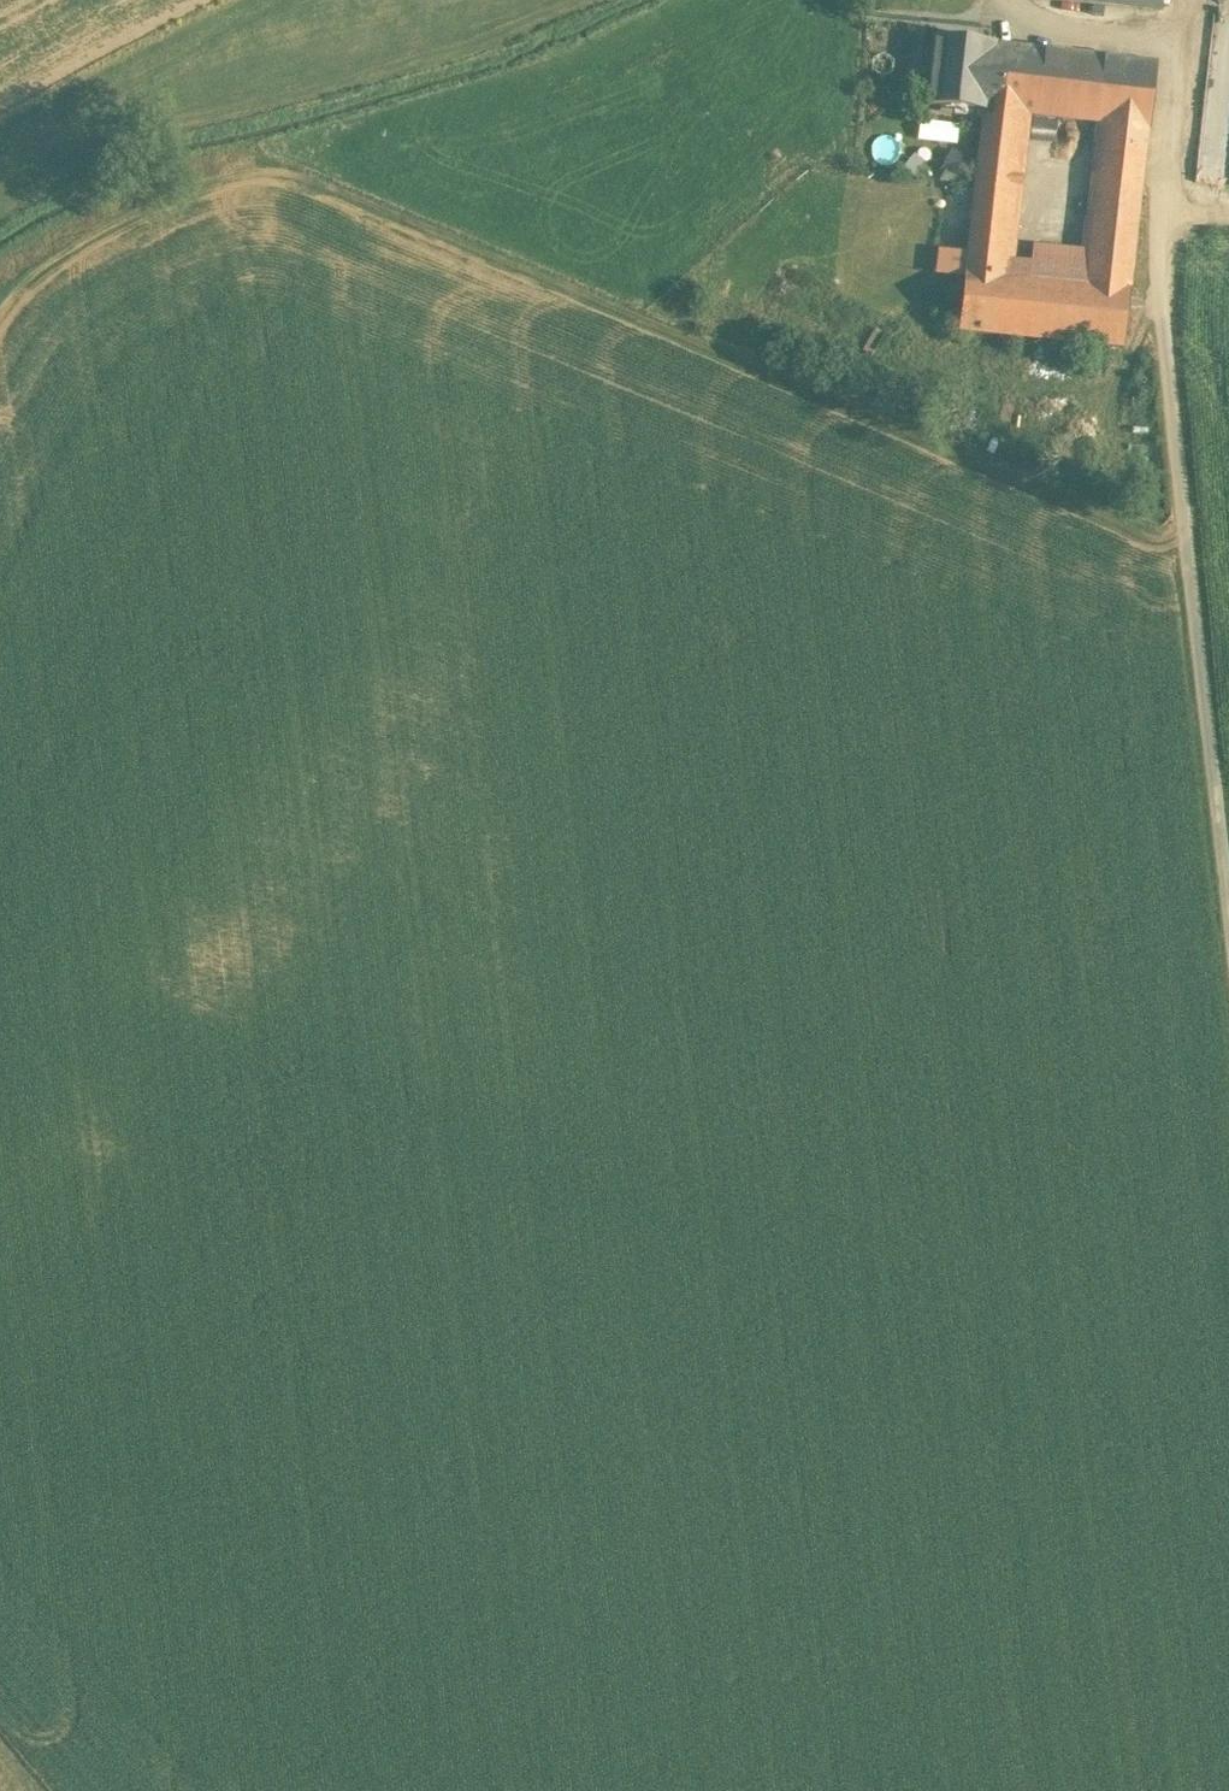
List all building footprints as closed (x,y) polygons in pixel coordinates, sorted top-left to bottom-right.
[(1162,9),(1163,0),(1083,0),(1162,9)] [(994,43),(936,36),(928,103),(987,110),(994,46),(994,43)] [(1155,64),(994,46),(987,110),(994,111),(1022,114),(1105,124),(1148,129),(1155,64)] [(968,254),(966,274),(1004,278),(1022,114),(994,111),(993,118),(983,116),(968,254)] [(1148,129),(1105,124),(1098,179),(1142,184),(1148,129)] [(1200,132),(1195,179),(1228,183),(1228,135),(1200,132)] [(950,148),(944,167),(963,173),(969,154),(950,148)] [(1087,286),(1131,290),(1142,184),(1098,179),(1090,258),(1087,286)] [(968,254),(934,250),(932,272),(965,276),(966,274),(968,254)] [(1028,280),(1087,286),(1090,258),(1031,252),(1028,280)] [(1028,280),(1004,278),(966,274),(965,276),(959,331),(1124,348),(1131,290),(1087,286),(1028,280)]
